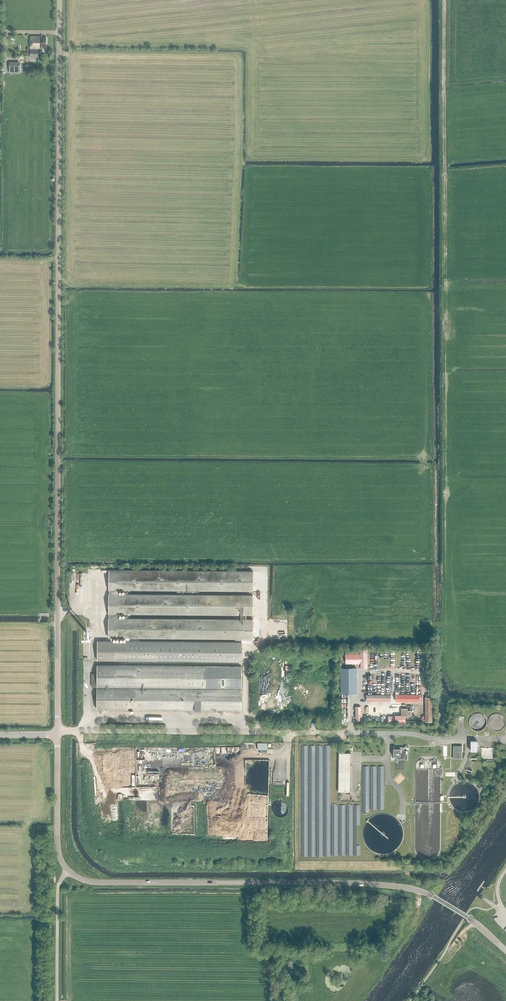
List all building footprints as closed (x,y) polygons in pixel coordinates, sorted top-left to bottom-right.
[(29,48),(39,49),(40,47),(45,47),(45,39),(40,38),(40,37),(29,36),(29,48)] [(11,61),(11,72),(21,73),(21,62),(11,61)] [(108,636),(253,637),(253,619),(118,618),(118,613),(253,614),(253,595),(118,594),(118,589),(253,590),(253,570),(109,570),(109,590),(109,594),(109,595),(109,614),(109,618),(108,636)] [(97,659),(242,660),(242,641),(98,640),(97,659)] [(361,663),(361,667),(368,667),(368,649),(361,649),(361,651),(349,651),(349,653),(346,653),(346,663),(361,663)] [(92,685),(97,685),(97,708),(241,709),(242,665),(97,664),(97,672),(92,672),(92,685)] [(341,668),(341,693),(356,693),(356,668),(341,668)] [(410,716),(410,710),(406,710),(406,709),(400,709),(400,715),(394,715),(394,716),(387,716),(387,719),(387,720),(387,721),(394,721),(394,722),(404,722),(404,716),(410,716)] [(405,747),(398,747),(398,748),(393,748),(393,756),(396,756),(396,770),(404,770),(404,760),(407,760),(407,752),(409,752),(409,747),(407,747),(407,746),(405,746),(405,747)] [(453,746),(453,758),(462,758),(462,746),(461,746),(456,746),(453,746)] [(481,757),(481,760),(493,760),(493,757),(493,747),(481,747),(481,757)] [(338,792),(350,792),(351,753),(339,753),(338,792)] [(428,763),(427,762),(426,761),(425,761),(424,760),(423,760),(422,760),(421,760),(420,760),(419,761),(418,761),(417,762),(416,763),(416,764),(416,769),(440,770),(440,776),(442,776),(442,773),(442,767),(440,767),(440,765),(440,763),(439,762),(438,761),(437,761),(436,760),(435,760),(434,760),(433,760),(432,760),(431,761),(430,761),(429,762),(429,763),(428,763)]
